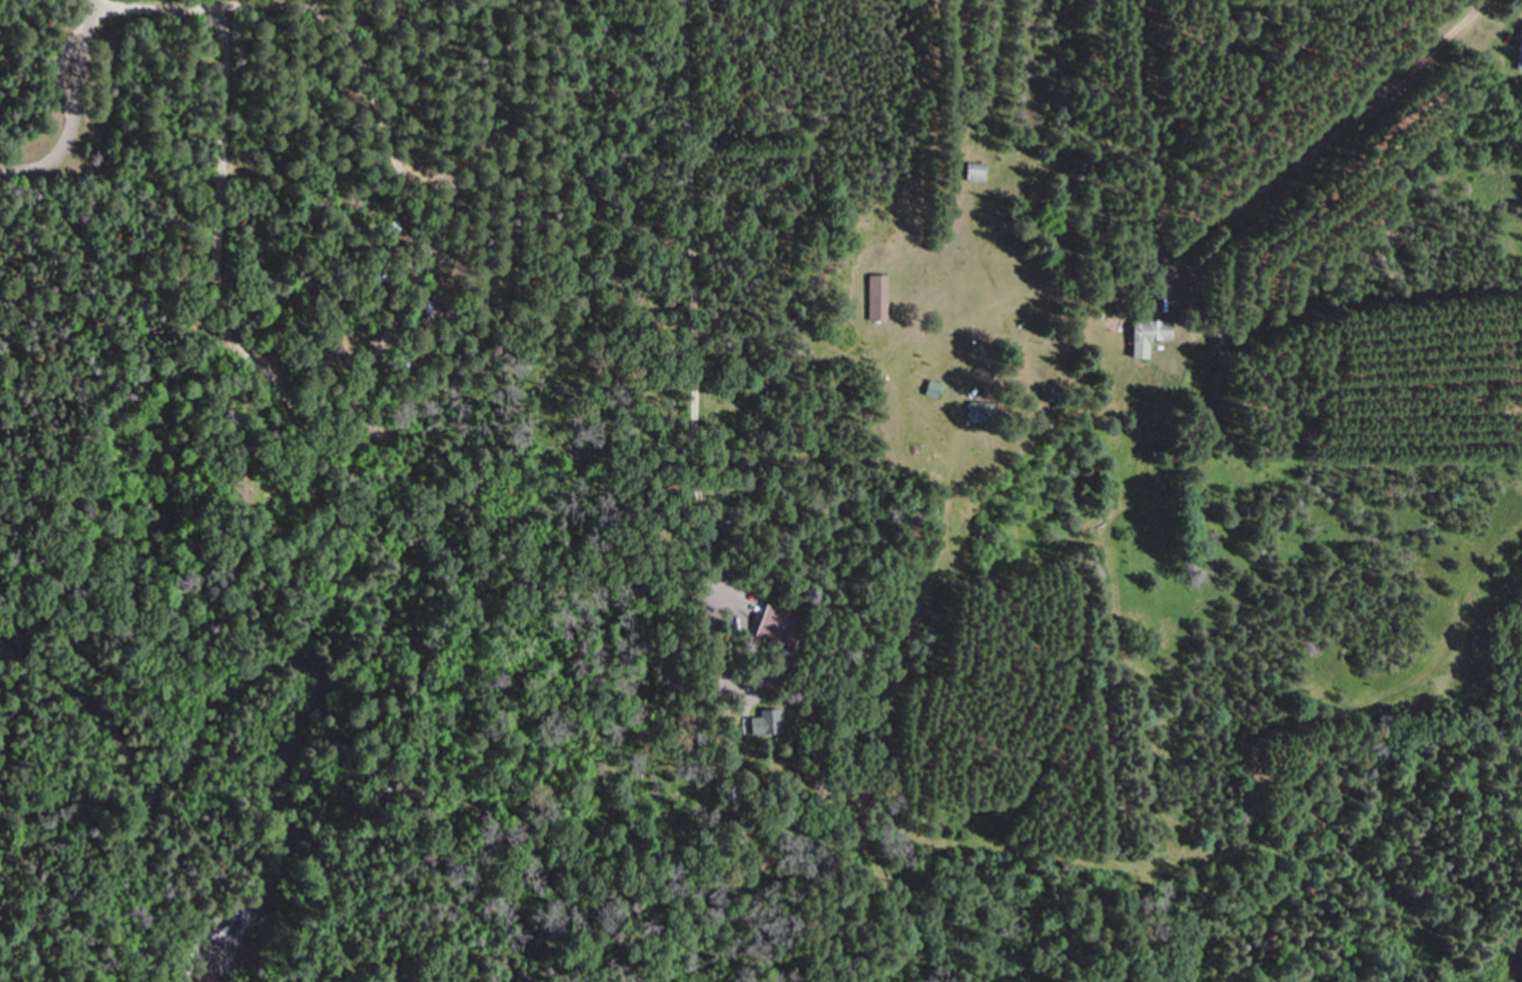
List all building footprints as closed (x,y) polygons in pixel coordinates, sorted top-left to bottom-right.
[(966,182),(988,182),(988,164),(966,164),(966,182)] [(869,276),(869,320),(888,320),(888,276),(869,276)] [(1146,359),(1147,342),(1170,342),(1170,321),(1130,320),(1130,358),(1146,359)] [(968,420),(990,420),(990,402),(968,402),(968,420)] [(758,629),(780,638),(790,613),(769,604),(758,629)] [(752,709),(752,735),(785,735),(785,709),(752,709)]
